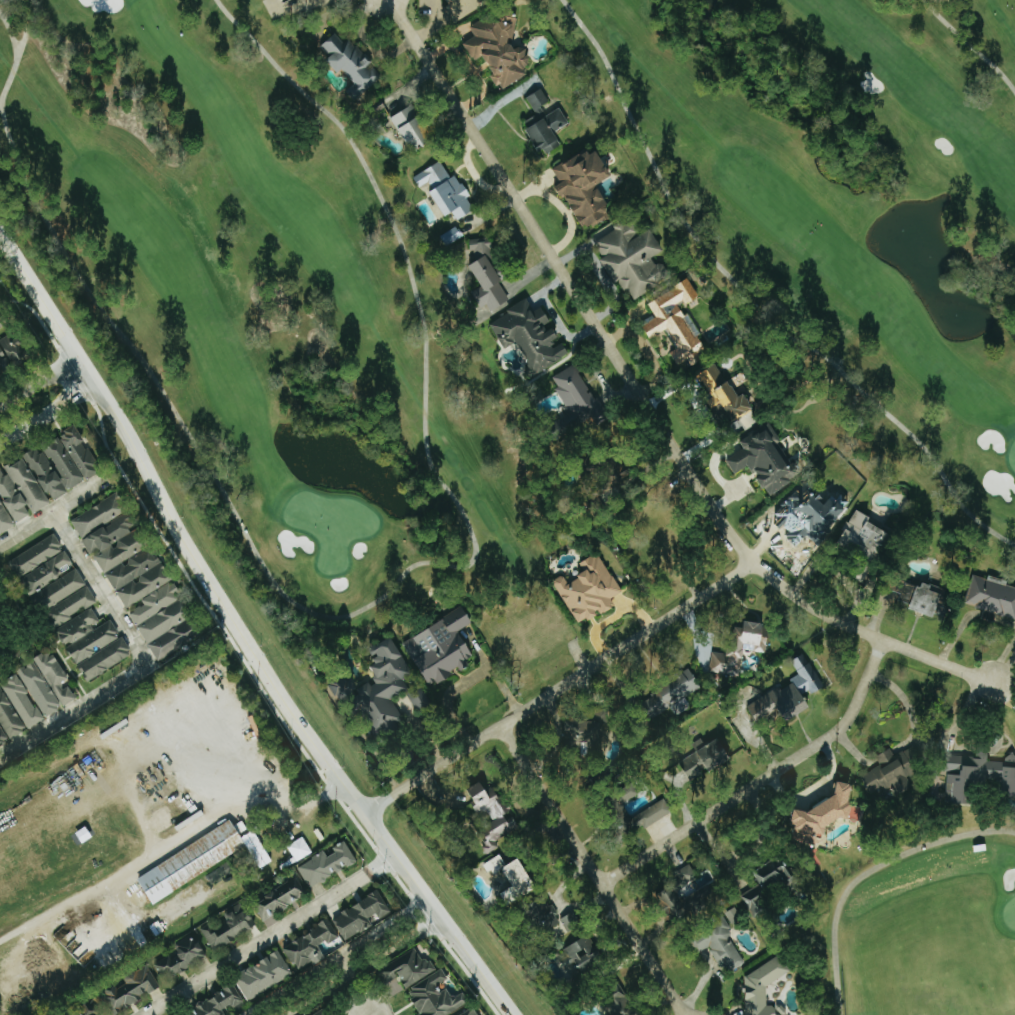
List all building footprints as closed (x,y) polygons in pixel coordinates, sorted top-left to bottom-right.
[(483,0),(447,0),(449,3),(446,5),(455,18),(483,0)] [(461,42),(472,60),(481,55),(491,72),(487,74),(494,85),(499,82),(502,87),(526,72),(523,67),(526,63),(529,56),(524,52),(526,46),(518,45),(512,48),(510,43),(516,16),(507,2),(470,26),(475,34),(461,42)] [(345,90),(354,82),(340,67),(336,71),(324,58),(328,55),(319,44),(334,31),(342,41),(347,36),(381,75),(353,100),(345,90)] [(545,151),(559,142),(552,131),(567,121),(558,107),(546,115),(540,106),(550,100),(541,86),(525,96),(535,112),(522,120),(526,125),(523,127),(537,148),(541,145),(545,151)] [(371,104),(375,111),(385,105),(380,98),(371,104)] [(389,117),(411,103),(433,140),(411,153),(389,117)] [(551,166),(585,145),(588,150),(594,146),(610,173),(595,183),(607,202),(605,204),(606,206),(606,211),(608,215),(592,225),(590,222),(587,224),(585,221),(581,223),(562,192),(559,195),(552,184),(559,180),(551,166)] [(412,176),(419,186),(428,181),(432,187),(427,190),(443,216),(451,211),(456,219),(473,208),(453,175),(450,176),(439,159),(412,176)] [(633,298),(627,288),(623,290),(616,279),(612,282),(597,257),(601,255),(591,239),(630,216),(639,231),(648,225),(663,249),(651,256),(655,263),(662,262),(667,270),(666,275),(657,280),(658,283),(633,298)] [(470,292),(480,285),(467,264),(472,261),(468,240),(491,236),(495,263),(503,276),(496,281),(507,298),(491,308),(487,302),(479,307),(470,292)] [(647,302),(686,278),(695,293),(677,305),(704,347),(676,364),(668,351),(675,346),(664,327),(648,337),(640,325),(655,315),(647,302)] [(503,345),(514,339),(526,357),(524,370),(526,374),(531,375),(567,353),(539,308),(532,312),(524,299),(488,321),(503,345)] [(15,332),(1,340),(17,365),(30,357),(15,332)] [(551,440),(590,414),(596,424),(610,416),(574,360),(547,378),(564,404),(561,405),(566,413),(543,427),(551,440)] [(713,362),(694,375),(709,397),(705,400),(714,414),(720,410),(730,424),(752,409),(741,393),(736,396),(713,362)] [(738,440),(742,446),(723,458),(733,473),(746,465),(767,495),(801,472),(793,460),(790,463),(776,441),(779,439),(767,420),(738,440)] [(79,427),(40,447),(41,448),(4,467),(6,472),(0,475),(0,535),(18,526),(17,523),(33,514),(53,503),(51,500),(103,473),(79,427)] [(800,484),(776,511),(783,518),(788,512),(793,517),(795,515),(806,525),(802,529),(817,542),(828,529),(825,527),(852,496),(836,481),(819,500),(800,484)] [(173,582),(142,524),(139,526),(120,493),(73,519),(83,538),(83,539),(92,556),(96,555),(107,575),(108,574),(118,591),(119,591),(128,607),(173,582)] [(834,545),(855,557),(846,573),(861,581),(888,533),(865,520),(867,515),(855,508),(834,545)] [(10,560),(19,577),(66,552),(57,535),(10,560)] [(576,621),(550,578),(595,551),(619,590),(609,596),(613,604),(599,612),(597,609),(576,621)] [(21,578),(41,614),(46,611),(54,626),(98,603),(79,567),(77,568),(68,552),(21,578)] [(1014,619),(1014,586),(972,572),(962,602),(1014,619)] [(900,592),(885,587),(889,576),(919,586),(921,580),(952,590),(943,616),(932,612),(931,616),(907,607),(908,603),(897,599),(900,592)] [(129,614),(157,662),(202,635),(172,583),(144,600),(146,604),(129,614)] [(460,604),(472,622),(456,632),(472,656),(465,661),(468,665),(460,671),(456,665),(445,672),(448,676),(436,683),(434,680),(427,685),(399,644),(460,604)] [(85,681),(132,654),(122,635),(120,636),(110,619),(101,624),(92,608),(54,629),(64,647),(65,646),(85,681)] [(714,651),(711,670),(742,675),(746,649),(767,653),(770,637),(766,636),(768,624),(748,620),(747,628),(735,626),(730,654),(714,651)] [(325,684),(347,720),(358,713),(373,738),(380,734),(384,740),(401,730),(396,723),(404,718),(393,699),(403,693),(416,713),(432,703),(389,632),(365,647),(373,660),(367,664),(372,672),(372,677),(355,687),(345,671),(325,684)] [(16,671),(43,718),(75,699),(68,686),(64,688),(60,682),(67,679),(51,650),(33,660),(34,661),(16,671)] [(758,722),(783,710),(785,715),(810,703),(807,696),(825,687),(814,663),(806,667),(802,657),(794,661),(800,675),(792,679),(794,683),(749,705),(758,722)] [(642,702),(654,719),(703,686),(691,668),(642,702)] [(40,722),(19,673),(2,681),(23,729),(40,722)] [(605,753),(605,739),(610,739),(611,716),(601,715),(601,721),(568,721),(568,743),(592,743),(591,753),(605,753)] [(680,762),(692,781),(732,758),(720,738),(680,762)] [(882,766),(864,775),(873,794),(896,784),(901,795),(914,788),(909,777),(920,772),(909,749),(896,755),(893,749),(878,756),(882,766)] [(975,805),(976,785),(1002,786),(1001,799),(1014,800),(1014,754),(1007,753),(1007,762),(989,761),(989,750),(978,750),(978,756),(951,755),(948,803),(975,805)] [(469,788),(481,811),(485,809),(492,823),(478,831),(489,853),(501,847),(496,839),(520,827),(515,817),(511,819),(494,786),(488,789),(483,780),(469,788)] [(674,814),(668,799),(636,814),(643,829),(674,814)] [(151,903),(246,846),(231,821),(136,877),(151,903)] [(356,863),(345,841),(331,847),(334,853),(326,857),(324,853),(297,866),(307,887),(356,863)] [(523,859),(509,866),(503,854),(487,863),(494,877),(506,871),(515,887),(504,893),(510,905),(539,890),(523,859)] [(742,896),(756,917),(768,909),(763,900),(798,877),(785,856),(756,874),(762,883),(742,896)] [(690,885),(695,893),(715,881),(709,869),(699,875),(692,863),(676,873),(685,888),(690,885)] [(309,894),(298,876),(251,904),(262,922),(309,894)] [(691,896),(687,890),(679,897),(670,886),(658,896),(674,916),(684,907),(681,904),(691,896)] [(344,941),(371,926),(367,919),(376,914),(378,919),(390,912),(379,892),(331,917),(344,941)] [(212,952),(256,927),(242,901),(222,912),(228,923),(214,931),(209,922),(199,928),(212,952)] [(733,925),(743,919),(737,907),(727,913),(733,925)] [(583,924),(577,911),(563,919),(569,931),(583,924)] [(746,962),(730,937),(735,934),(727,920),(703,935),(728,974),(746,962)] [(282,944),(294,971),(312,962),(313,965),(324,960),(318,946),(336,938),(328,923),(282,944)] [(172,944),(176,953),(153,965),(161,980),(207,956),(194,932),(172,944)] [(568,965),(576,961),(582,972),(604,961),(592,936),(562,951),(568,965)] [(405,989),(437,970),(429,956),(421,961),(414,948),(378,970),(387,985),(398,978),(405,989)] [(280,954),(193,1002),(197,1009),(189,1014),(225,1014),(246,1003),(245,1001),(292,975),(280,954)] [(786,1005),(768,1005),(767,986),(792,971),(782,954),(744,977),(747,982),(747,1014),(786,1014),(786,1005)] [(122,977),(125,984),(115,989),(114,986),(100,992),(110,1014),(160,991),(148,965),(122,977)] [(471,1004),(464,992),(454,998),(446,984),(451,981),(444,969),(406,990),(419,1013),(417,1014),(451,1014),(471,1004)] [(627,990),(607,999),(614,1014),(639,1014),(627,990)] [(98,1009),(81,1001),(75,1014),(95,1014),(98,1009)]
